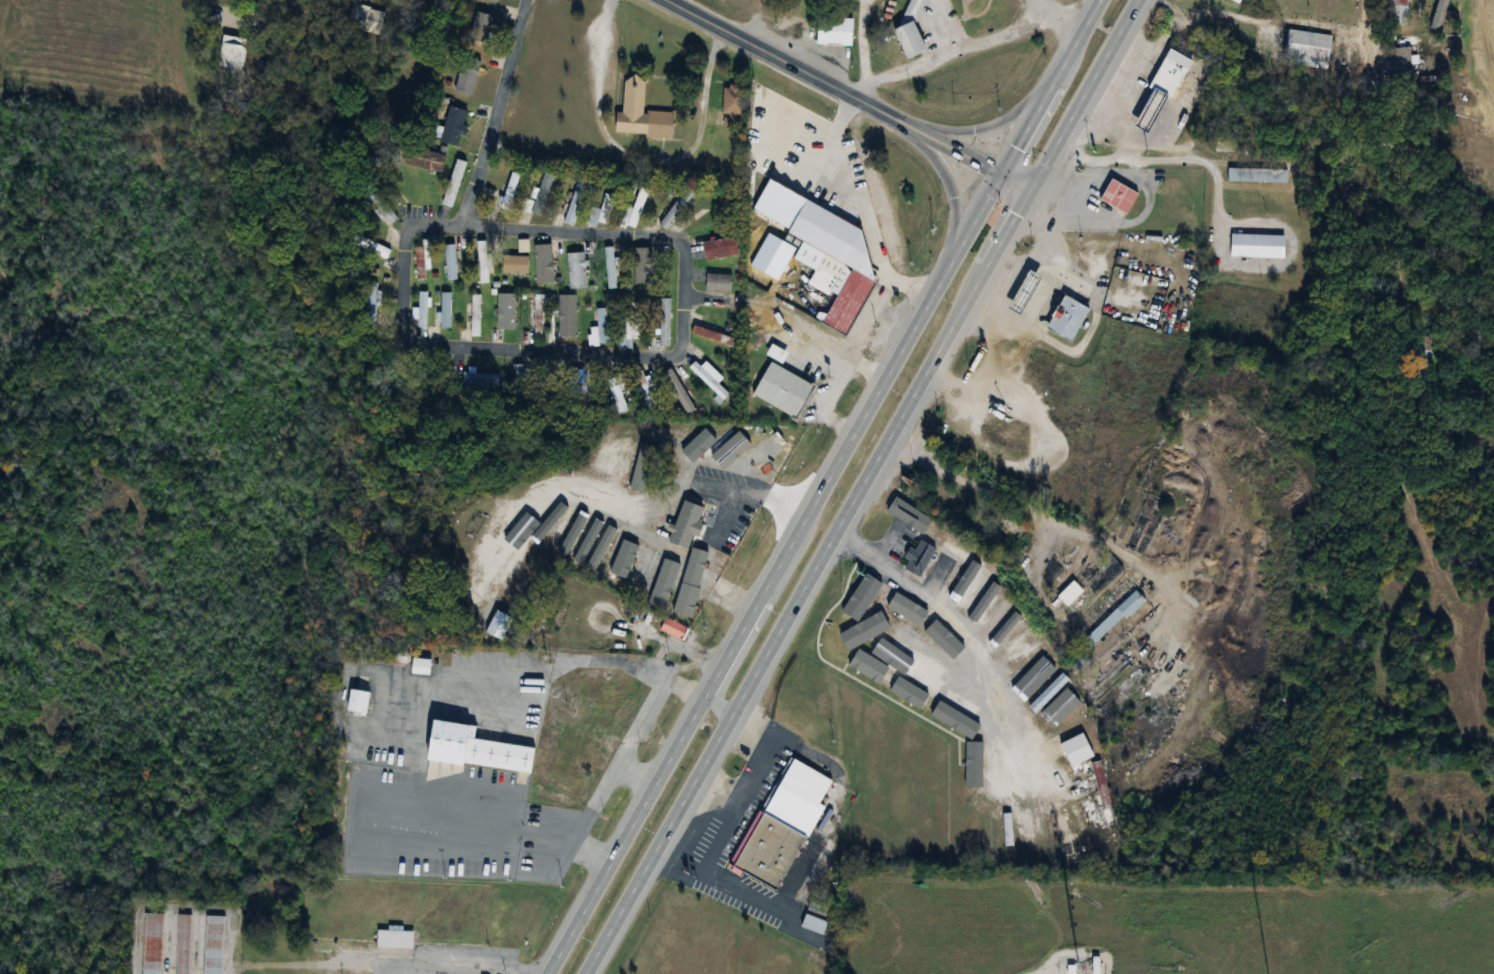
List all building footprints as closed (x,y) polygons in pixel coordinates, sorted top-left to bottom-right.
[(900,26),(892,29),(904,60),(924,53),(914,27),(925,0),(911,0),(900,26)] [(1387,23),(1406,23),(1406,0),(1387,0),(1387,23)] [(382,10),(349,4),(344,27),(377,34),(382,10)] [(493,17),(476,11),(467,38),(484,44),(493,17)] [(815,16),(814,45),(850,46),(851,17),(815,16)] [(1330,35),(1287,28),(1282,55),(1326,63),(1330,35)] [(243,38),(220,36),(217,69),(240,70),(243,38)] [(1409,77),(1409,47),(1392,47),(1392,77),(1409,77)] [(1167,48),(1144,88),(1151,93),(1164,100),(1167,102),(1191,62),(1167,48)] [(470,96),(478,62),(462,57),(453,92),(470,96)] [(673,113),(642,111),(644,79),(623,78),(621,113),(615,113),(614,134),(671,138),(673,113)] [(742,85),(721,85),(721,127),(742,127),(742,85)] [(1151,93),(1132,129),(1145,136),(1164,100),(1151,93)] [(466,111),(448,106),(438,142),(457,147),(466,111)] [(408,147),(403,165),(440,174),(444,156),(408,147)] [(451,208),(465,162),(455,159),(441,205),(451,208)] [(1286,183),(1286,168),(1227,168),(1227,183),(1286,183)] [(501,210),(511,212),(518,174),(508,172),(501,210)] [(553,176),(543,173),(529,214),(539,217),(553,176)] [(556,222),(572,228),(588,183),(578,179),(564,215),(560,214),(556,222)] [(1110,179),(1098,200),(1125,215),(1137,194),(1110,179)] [(380,199),(369,186),(359,195),(370,208),(380,199)] [(633,229),(648,191),(639,188),(625,226),(633,229)] [(734,208),(722,191),(689,215),(701,231),(734,208)] [(613,196),(604,194),(599,210),(591,208),(587,222),(604,228),(613,196)] [(665,231),(689,202),(681,195),(657,225),(665,231)] [(1283,234),(1229,234),(1229,258),(1283,258),(1283,234)] [(353,245),(385,260),(389,251),(357,236),(353,245)] [(701,243),(704,261),(736,256),(734,238),(701,243)] [(845,337),(874,280),(800,243),(792,260),(813,270),(793,310),(845,337)] [(414,245),(414,280),(424,280),(424,271),(429,271),(429,245),(414,245)] [(445,280),(454,280),(454,246),(445,246),(445,280)] [(534,246),(534,284),(552,284),(552,258),(555,258),(555,246),(534,246)] [(615,248),(605,248),(605,289),(615,289),(615,248)] [(632,249),(632,285),(652,285),(652,249),(632,249)] [(476,282),(490,282),(490,252),(476,252),(476,282)] [(567,289),(585,289),(585,254),(567,254),(567,289)] [(527,275),(527,257),(501,257),(501,275),(527,275)] [(1040,295),(1046,282),(1020,269),(1014,282),(1040,295)] [(1027,271),(1005,310),(1017,317),(1039,278),(1027,271)] [(731,291),(729,272),(704,276),(707,294),(731,291)] [(377,284),(366,284),(366,323),(377,323),(377,284)] [(426,293),(417,293),(417,328),(426,328),(426,293)] [(440,329),(450,329),(450,293),(440,293),(440,329)] [(528,341),(542,341),(542,293),(528,293),(528,341)] [(479,295),(470,295),(470,337),(479,337),(479,295)] [(496,330),(514,330),(514,295),(496,295),(496,330)] [(1061,295),(1043,329),(1068,343),(1087,309),(1061,295)] [(575,296),(558,296),(558,337),(575,337),(575,296)] [(669,299),(658,299),(658,347),(669,347),(669,299)] [(630,340),(640,340),(640,307),(622,307),(622,347),(630,347),(630,340)] [(607,347),(607,309),(596,309),(596,328),(588,328),(588,347),(607,347)] [(730,336),(697,327),(695,337),(728,346),(730,336)] [(782,362),(785,351),(769,346),(765,357),(782,362)] [(717,383),(722,378),(705,362),(699,367),(693,361),(687,368),(721,402),(728,394),(717,383)] [(768,362),(750,394),(793,418),(813,385),(768,362)] [(528,364),(514,364),(514,392),(528,392),(528,364)] [(659,377),(688,413),(697,405),(668,370),(659,377)] [(585,371),(568,371),(568,405),(585,405),(585,371)] [(633,373),(643,409),(653,406),(643,371),(633,373)] [(462,385),(496,385),(496,373),(462,373),(462,385)] [(627,410),(617,377),(607,380),(616,413),(627,410)] [(933,519),(895,495),(890,503),(928,527),(933,519)] [(623,573),(638,541),(622,533),(607,565),(623,573)] [(933,547),(967,564),(972,555),(931,535),(927,543),(919,539),(913,550),(909,549),(900,567),(919,576),(933,547)] [(488,602),(498,608),(524,570),(514,563),(488,602)] [(952,601),(967,607),(977,582),(961,576),(952,601)] [(476,578),(463,578),(463,589),(476,589),(476,578)] [(878,590),(861,580),(840,616),(856,626),(878,590)] [(1087,597),(1071,580),(1056,595),(1072,612),(1087,597)] [(972,622),(981,626),(997,589),(988,586),(972,622)] [(1111,610),(1103,600),(1073,627),(1083,637),(1079,640),(1087,650),(1142,600),(1133,590),(1111,610)] [(861,629),(877,638),(897,601),(881,592),(861,629)] [(984,637),(997,647),(1016,623),(1003,613),(984,637)] [(679,639),(685,628),(665,617),(659,629),(679,639)] [(896,635),(924,651),(934,634),(905,619),(896,635)] [(828,661),(846,659),(842,621),(824,623),(828,661)] [(1036,639),(1021,628),(995,662),(1010,674),(1036,639)] [(872,639),(854,639),(854,672),(872,672),(872,639)] [(881,643),(882,687),(900,686),(899,643),(881,643)] [(1016,700),(1028,707),(1052,665),(1041,659),(1045,653),(1034,647),(1011,687),(1020,693),(1016,700)] [(932,682),(941,669),(912,651),(903,664),(932,682)] [(1062,680),(1055,674),(1024,713),(1031,719),(1062,680)] [(368,691),(348,689),(345,712),(365,714),(368,691)] [(897,690),(897,700),(945,699),(945,689),(897,690)] [(965,736),(970,728),(934,704),(929,712),(965,736)] [(446,763),(577,783),(579,768),(593,770),(596,750),(568,746),(567,756),(501,746),(503,731),(468,725),(466,738),(450,736),(446,763)] [(963,786),(981,786),(981,738),(963,738),(963,786)] [(792,757),(759,813),(804,839),(823,807),(816,804),(830,779),(792,757)] [(1088,763),(1101,808),(1112,805),(1099,760),(1088,763)] [(759,813),(729,867),(774,892),(804,839),(759,813)] [(142,913),(141,973),(159,973),(161,914),(142,913)] [(176,914),(174,973),(187,973),(188,915),(176,914)] [(204,915),(203,973),(221,973),(222,916),(204,915)] [(824,925),(806,915),(800,924),(819,934),(824,925)] [(375,948),(411,948),(411,930),(375,930),(375,948)]
